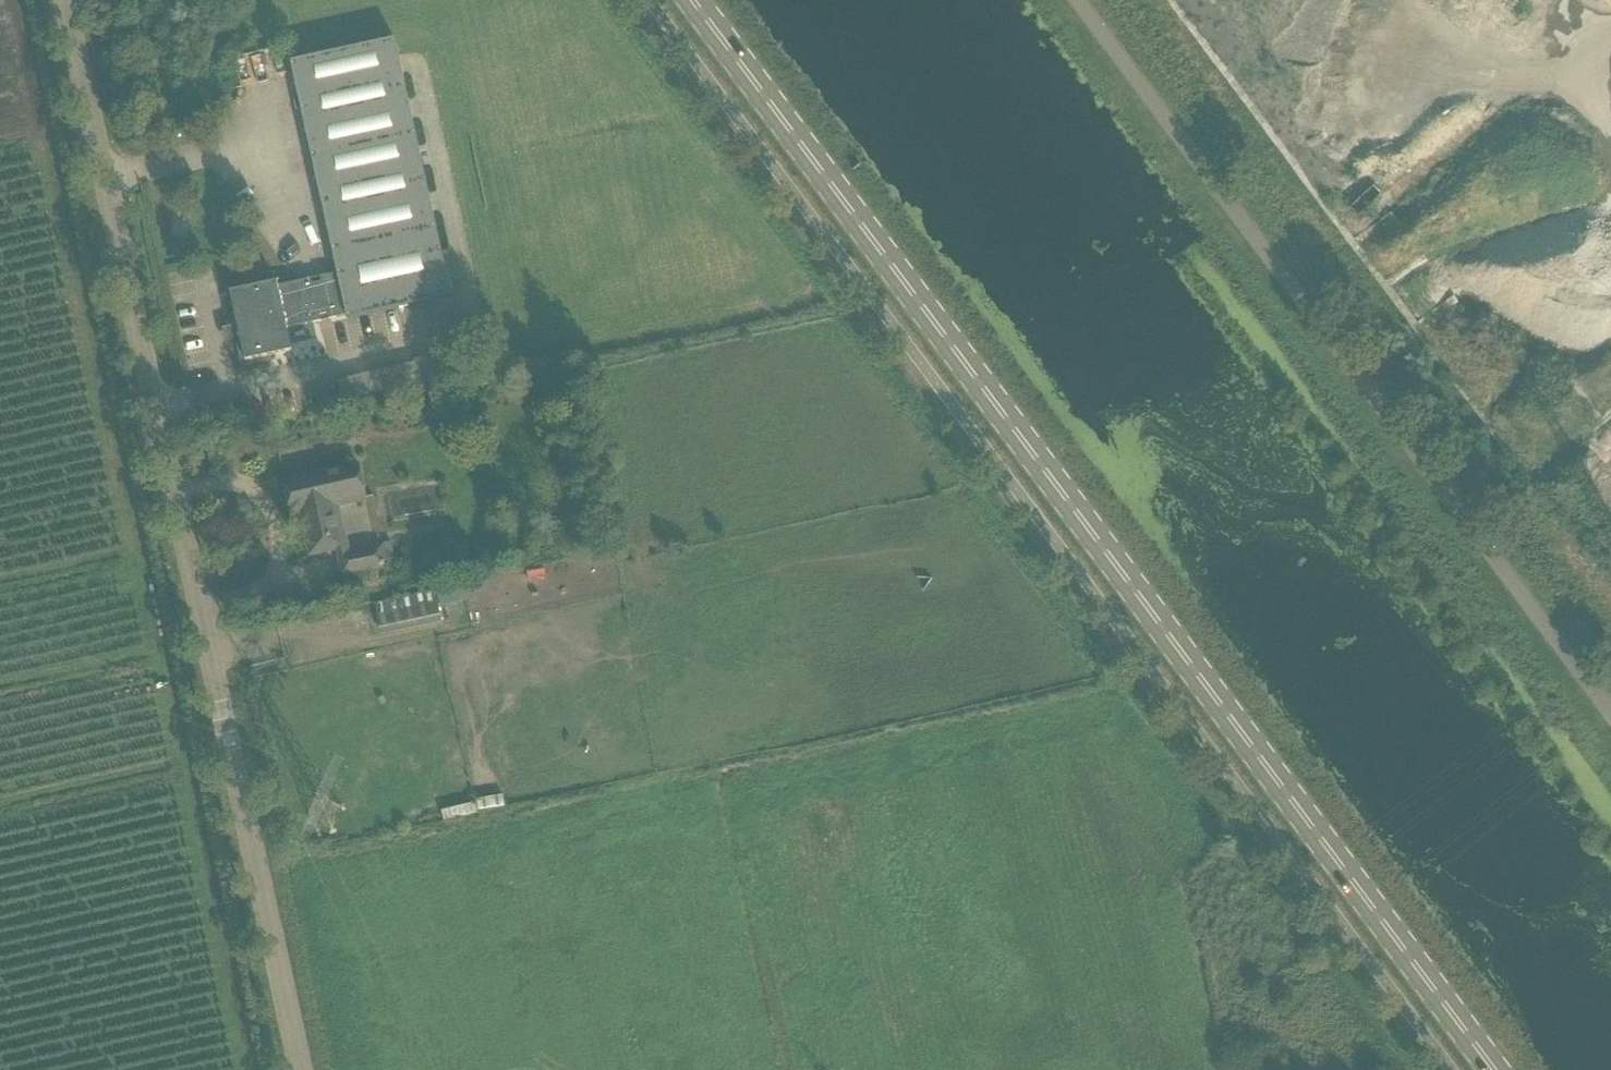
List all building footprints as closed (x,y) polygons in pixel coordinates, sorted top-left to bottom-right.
[(277,281),(230,292),(238,324),(233,326),(236,339),(242,367),(277,359),(276,354),(293,350),(288,327),(321,320),(320,314),(328,312),(329,318),(347,314),(348,318),(452,294),(394,37),(290,61),(338,271),(320,275),(321,281),(313,283),(311,277),(278,284),(277,281)] [(349,555),(344,534),(337,504),(365,497),(358,466),(316,475),(285,481),(289,502),(291,502),(293,512),(303,510),(308,535),(305,536),(310,555),(338,548),(343,574),(365,569),(385,565),(381,547),(349,555)] [(466,601),(463,586),(437,591),(440,606),(466,601)] [(436,592),(374,605),(381,636),(443,623),(436,592)]
